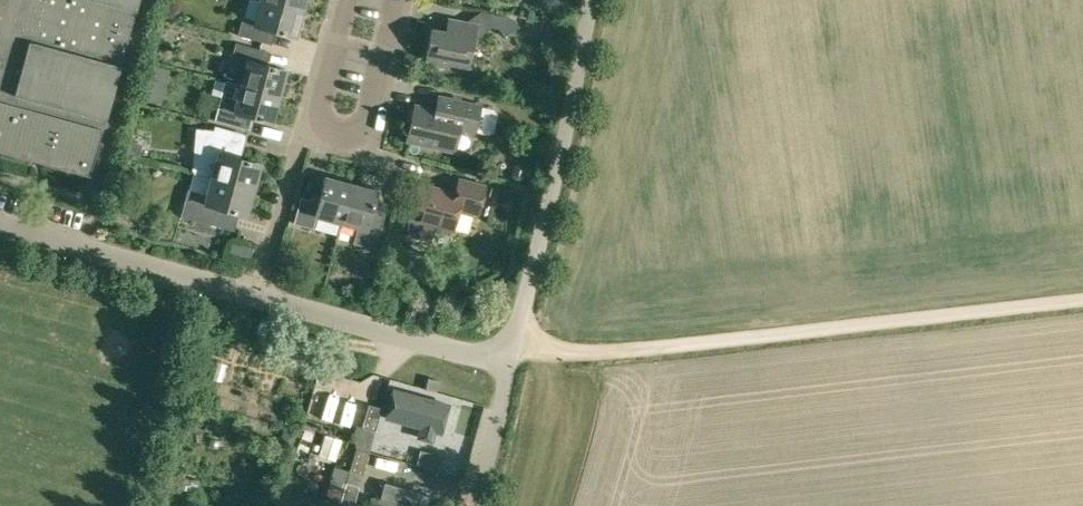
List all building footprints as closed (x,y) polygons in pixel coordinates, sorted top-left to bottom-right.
[(89,176),(105,119),(106,120),(139,0),(0,0),(0,151),(89,176)] [(254,21),(242,17),(238,35),(265,42),(268,29),(295,37),(302,11),(263,0),(260,0),(254,21)] [(302,11),(305,0),(263,0),(302,11)] [(431,29),(425,59),(436,61),(439,65),(445,66),(449,63),(469,67),(474,40),(475,37),(477,24),(466,22),(448,18),(447,24),(445,32),(436,30),(431,29)] [(540,33),(541,20),(527,19),(526,32),(540,33)] [(519,26),(515,20),(500,29),(504,36),(519,26)] [(246,64),(240,85),(279,96),(286,70),(259,63),(263,50),(235,42),(231,60),(246,64)] [(240,85),(236,102),(220,98),(214,120),(242,127),(245,114),(272,122),(279,96),(240,85)] [(474,132),(474,130),(487,133),(493,130),(497,113),(493,108),(450,98),(446,113),(415,106),(407,139),(453,150),(458,129),(474,132)] [(211,177),(211,178),(253,190),(260,164),(233,156),(237,144),(240,131),(215,124),(214,129),(195,127),(192,171),(211,177)] [(138,156),(141,145),(130,142),(127,153),(138,156)] [(524,179),(526,170),(524,165),(518,164),(514,167),(512,176),(514,181),(520,183),(524,179)] [(313,228),(316,216),(341,223),(351,184),(325,177),(319,199),(315,198),(311,200),(310,202),(300,199),(293,223),(313,228)] [(211,178),(206,194),(188,189),(180,216),(213,225),(218,208),(246,215),(253,190),(211,178)] [(417,184),(409,217),(406,228),(410,235),(426,239),(432,235),(435,224),(453,229),(458,208),(477,213),(485,185),(458,178),(454,194),(417,184)] [(351,184),(341,223),(357,227),(353,243),(375,249),(382,221),(370,218),(377,191),(351,184)] [(281,262),(278,274),(291,277),(294,266),(281,262)] [(361,281),(357,296),(368,299),(372,284),(361,281)] [(428,377),(426,389),(437,392),(439,380),(428,377)] [(443,431),(451,402),(393,387),(385,416),(443,431)] [(375,430),(382,407),(369,403),(362,426),(375,430)] [(356,448),(369,451),(375,432),(375,431),(375,430),(362,426),(361,426),(356,425),(352,437),(356,446),(356,448)] [(325,433),(319,454),(336,459),(342,439),(325,433)] [(350,468),(349,471),(350,471),(357,473),(363,474),(363,473),(369,451),(356,448),(350,468)] [(345,488),(346,482),(349,471),(350,470),(334,466),(329,484),(345,488)] [(362,475),(363,474),(357,473),(350,471),(349,471),(346,482),(347,483),(359,486),(362,475)] [(359,486),(347,483),(346,482),(345,488),(340,505),(341,505),(354,505),(359,486)] [(421,494),(384,483),(380,499),(371,497),(369,505),(417,505),(421,494)] [(345,488),(329,484),(326,495),(328,502),(340,505),(345,488)]
